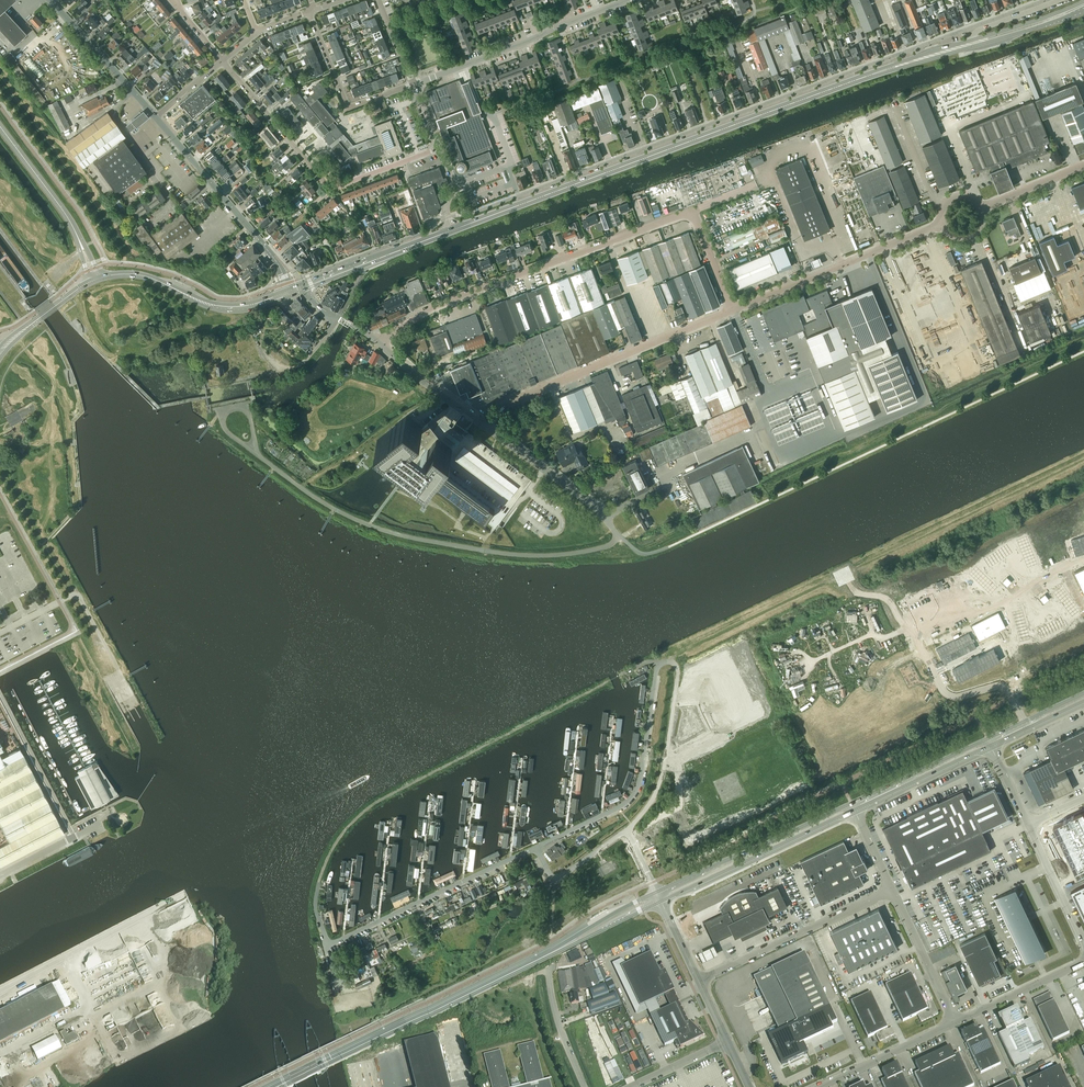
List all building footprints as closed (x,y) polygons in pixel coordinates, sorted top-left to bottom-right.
[(27,33),(1,5),(7,0),(0,0),(0,29),(15,45),(27,33)] [(85,4),(88,1),(87,0),(81,0),(80,0),(82,2),(74,9),(79,14),(87,7),(85,4)] [(156,6),(160,2),(159,0),(151,0),(151,1),(155,4),(152,7),(153,9),(156,6)] [(202,19),(207,15),(206,14),(210,12),(207,8),(209,6),(206,2),(204,3),(203,2),(204,2),(203,0),(198,0),(202,8),(200,9),(197,3),(191,5),(194,11),(196,14),(197,14),(202,19)] [(267,14),(264,8),(265,7),(264,2),(262,3),(261,0),(259,0),(255,2),(256,5),(261,4),(263,8),(258,10),(260,17),(267,14)] [(262,3),(264,2),(265,7),(264,8),(267,14),(274,12),(271,5),(272,4),(270,0),(268,1),(270,6),(266,7),(263,0),(261,0),(262,3)] [(272,4),(271,5),(274,12),(281,9),(278,2),(279,2),(278,0),(270,0),(272,4)] [(279,2),(278,2),(281,9),(288,7),(285,0),(278,0),(279,2)] [(360,2),(363,9),(364,9),(368,7),(369,11),(367,12),(368,16),(373,14),(370,6),(367,0),(366,0),(360,2)] [(521,0),(513,0),(517,9),(523,7),(521,0)] [(578,7),(576,2),(578,1),(578,0),(574,0),(567,3),(569,10),(578,7)] [(661,0),(658,1),(660,6),(657,7),(660,17),(666,14),(661,0)] [(668,3),(666,4),(664,0),(662,0),(661,0),(666,14),(672,12),(668,3)] [(671,1),(668,3),(672,12),(678,10),(675,0),(671,0),(671,1)] [(735,8),(749,3),(748,0),(743,2),(743,0),(739,0),(733,2),(735,8)] [(879,25),(869,0),(851,0),(864,32),(879,25)] [(927,36),(913,0),(911,0),(905,2),(916,29),(915,30),(916,34),(918,33),(920,39),(927,36)] [(971,19),(966,7),(963,8),(960,1),(963,0),(954,0),(958,10),(960,10),(964,22),(971,19)] [(980,16),(974,0),(970,0),(974,9),(971,10),(972,14),(973,13),(974,18),(980,16)] [(986,0),(981,0),(984,5),(981,6),(984,14),(990,12),(986,0)] [(997,0),(989,0),(989,2),(992,1),(993,2),(991,2),(994,11),(1000,8),(997,0)] [(837,17),(830,1),(828,2),(828,4),(826,5),(825,6),(829,17),(832,16),(833,18),(837,17)] [(158,14),(161,12),(165,8),(160,2),(156,6),(159,10),(156,12),(158,14)] [(366,15),(364,9),(363,9),(360,2),(354,5),(357,11),(361,10),(364,16),(366,15)] [(707,12),(706,7),(705,7),(703,3),(701,4),(700,2),(697,3),(698,5),(702,14),(707,12)] [(900,26),(903,25),(906,23),(900,6),(901,6),(899,2),(891,5),(900,26)] [(938,9),(935,2),(930,4),(931,6),(927,8),(930,14),(933,13),(933,12),(938,9)] [(735,8),(737,14),(747,11),(746,7),(750,6),(749,3),(735,8)] [(816,16),(826,12),(823,3),(812,7),(816,16)] [(29,4),(18,15),(21,17),(32,7),(29,4)] [(655,19),(660,17),(657,7),(654,8),(652,4),(649,5),(655,19)] [(696,16),(702,14),(698,5),(695,6),(694,4),(691,5),(692,7),(696,16)] [(354,5),(348,7),(350,14),(351,14),(355,12),(357,18),(360,18),(357,11),(354,5)] [(648,21),(655,19),(649,5),(646,6),(648,10),(645,11),(648,21)] [(691,19),(696,16),(692,7),(689,8),(689,6),(686,7),(687,9),(691,19)] [(84,19),(88,24),(96,17),(98,15),(96,12),(97,11),(93,7),(88,11),(90,13),(84,19)] [(348,7),(341,9),(343,16),(344,16),(349,14),(351,21),(353,20),(351,14),(350,14),(348,7)] [(954,7),(951,9),(950,7),(946,8),(947,10),(946,10),(949,18),(952,17),(955,25),(962,22),(959,13),(957,14),(954,7)] [(170,13),(165,8),(161,12),(163,15),(158,19),(160,22),(166,17),(170,13)] [(234,32),(236,31),(241,26),(236,20),(233,13),(237,11),(235,8),(225,12),(226,15),(224,16),(222,16),(223,18),(231,15),(234,23),(230,26),(234,32)] [(508,9),(508,11),(509,11),(512,21),(518,18),(514,9),(511,10),(511,8),(508,9)] [(685,21),(691,19),(687,9),(684,10),(683,8),(680,9),(685,21)] [(346,21),(344,16),(343,16),(341,9),(335,12),(337,19),(338,18),(342,17),(344,22),(346,21)] [(628,21),(637,17),(636,14),(640,12),(639,9),(625,14),(626,17),(628,21)] [(507,23),(512,21),(509,11),(508,11),(506,12),(505,10),(502,11),(503,13),(507,23)] [(202,19),(206,25),(212,21),(208,17),(212,14),(210,12),(206,14),(207,15),(202,19)] [(335,12),(328,14),(331,21),(336,19),(337,24),(338,26),(341,25),(338,18),(337,19),(335,12)] [(453,22),(461,19),(460,17),(464,15),(463,12),(450,17),(453,22)] [(501,25),(507,23),(503,13),(500,14),(500,12),(497,13),(497,15),(498,15),(501,25)] [(947,29),(951,27),(948,20),(944,21),(943,20),(947,19),(945,15),(944,12),(938,14),(939,17),(940,21),(942,21),(943,22),(939,23),(942,30),(946,28),(947,29)] [(96,17),(88,24),(92,29),(99,23),(101,25),(106,21),(112,16),(109,13),(103,18),(102,17),(98,20),(96,17)] [(25,24),(27,26),(32,22),(37,27),(42,22),(34,14),(30,19),(25,24)] [(334,28),(331,21),(328,14),(322,17),(324,23),(329,22),(331,25),(326,27),(327,30),(334,28)] [(491,15),(492,17),(496,27),(501,25),(498,15),(497,15),(495,16),(494,14),(491,15)] [(792,21),(787,23),(789,29),(790,31),(791,34),(792,36),(793,39),(794,41),(795,44),(796,45),(805,41),(794,14),(790,16),(792,21)] [(780,17),(781,18),(754,29),(758,41),(764,39),(784,31),(789,29),(787,23),(784,15),(780,17)] [(112,16),(106,21),(109,25),(115,20),(112,16)] [(490,29),(496,27),(492,17),(489,18),(488,16),(486,17),(486,19),(490,29)] [(930,16),(928,17),(934,33),(939,31),(935,22),(933,23),(930,16)] [(173,27),(178,23),(173,17),(169,21),(172,25),(169,27),(171,29),(174,27),(173,27)] [(369,22),(370,25),(371,26),(378,23),(375,17),(368,19),(363,21),(364,24),(369,22)] [(644,21),(643,18),(638,20),(637,17),(628,21),(630,26),(644,21)] [(929,35),(934,33),(928,17),(925,18),(928,25),(925,26),(929,35)] [(612,23),(609,24),(613,34),(619,32),(614,18),(611,19),(612,23)] [(453,22),(455,28),(467,23),(466,20),(462,22),(461,19),(453,22)] [(480,20),(481,21),(485,31),(490,29),(486,19),(483,20),(483,19),(480,20)] [(479,33),(485,31),(481,21),(478,22),(477,21),(474,22),(479,33)] [(607,36),(613,34),(609,24),(606,25),(605,21),(602,22),(607,36)] [(632,32),(642,29),(641,26),(645,24),(644,21),(630,26),(632,32)] [(217,29),(219,28),(217,24),(215,22),(209,28),(213,33),(217,29)] [(601,38),(607,36),(602,22),(599,23),(601,28),(597,29),(599,34),(600,34),(601,38)] [(176,35),(178,33),(178,32),(183,28),(178,23),(173,27),(174,27),(177,31),(174,33),(176,35)] [(299,33),(301,38),(300,38),(301,41),(309,38),(307,34),(304,35),(303,32),(306,30),(303,23),(297,26),(299,33)] [(373,33),(381,30),(378,23),(371,26),(370,25),(366,27),(367,29),(371,28),(373,32),(373,33)] [(455,28),(457,33),(465,30),(464,28),(468,26),(467,23),(455,28)] [(908,27),(906,23),(903,25),(904,28),(900,30),(902,35),(901,35),(905,43),(912,40),(912,39),(912,37),(911,37),(909,32),(907,33),(906,28),(908,27)] [(106,32),(108,29),(110,28),(107,24),(103,28),(97,34),(101,39),(103,38),(105,36),(108,33),(106,32)] [(223,32),(228,38),(234,32),(230,26),(223,32)] [(297,26),(290,28),(293,35),(292,35),(295,43),(299,42),(297,38),(296,39),(295,34),(299,33),(297,26)] [(180,40),(183,38),(188,34),(183,28),(178,32),(178,33),(181,36),(179,39),(180,40)] [(224,40),(226,39),(228,38),(223,32),(219,28),(217,29),(221,34),(216,38),(221,43),(222,44),(225,41),(224,40)] [(288,37),(292,35),(293,35),(290,28),(284,31),(286,38),(289,45),(291,45),(288,37)] [(648,33),(647,30),(643,32),(642,29),(632,32),(634,38),(648,33)] [(374,34),(376,38),(376,39),(383,36),(381,30),(373,33),(373,32),(368,33),(369,34),(369,35),(369,36),(374,34)] [(457,33),(459,39),(467,36),(472,35),(470,31),(466,33),(465,30),(457,33)] [(811,30),(802,34),(805,41),(814,38),(811,30)] [(56,38),(57,39),(64,33),(63,31),(56,38)] [(115,40),(120,35),(116,31),(111,36),(113,39),(107,44),(112,50),(119,44),(115,40)] [(284,31),(277,33),(280,40),(279,40),(282,48),(285,47),(282,39),(286,38),(284,31)] [(342,35),(339,36),(337,31),(328,34),(330,41),(337,38),(338,39),(343,37),(342,35)] [(275,42),(279,40),(280,40),(277,33),(271,35),(272,38),(273,42),(275,48),(277,47),(275,42)] [(636,44),(646,40),(645,37),(649,36),(648,33),(634,38),(636,44)] [(185,46),(188,44),(188,43),(192,40),(188,34),(183,38),(186,42),(184,44),(185,46)] [(603,43),(601,38),(600,34),(599,34),(594,36),(593,34),(591,35),(595,45),(603,43)] [(590,38),(585,40),(588,48),(595,45),(591,35),(589,35),(590,38)] [(386,42),(383,36),(376,39),(376,38),(371,40),(372,42),(376,40),(378,44),(379,45),(386,42)] [(459,39),(462,46),(473,42),(472,40),(469,41),(467,36),(459,39)] [(900,46),(900,45),(897,38),(893,39),(892,36),(889,37),(891,40),(894,48),(897,47),(898,47),(900,46)] [(557,42),(561,41),(560,37),(547,42),(550,48),(558,45),(557,42)] [(886,52),(892,49),(890,46),(891,46),(889,41),(890,40),(889,37),(888,38),(881,40),(884,48),(885,48),(886,52)] [(340,44),(340,45),(345,43),(344,41),(339,43),(338,39),(337,38),(330,41),(333,47),(340,44)] [(1073,43),(1080,60),(1083,71),(1083,38),(1073,43)] [(260,49),(262,51),(267,47),(261,39),(256,44),(260,49)] [(580,51),(588,48),(585,40),(580,42),(579,39),(576,40),(580,51)] [(123,45),(126,48),(130,44),(132,42),(130,40),(128,41),(127,41),(123,45)] [(190,52),(192,49),(197,45),(192,40),(188,43),(188,44),(185,46),(189,49),(188,50),(190,52)] [(573,54),(580,51),(576,40),(574,41),(575,44),(570,46),(573,54)] [(653,45),(651,42),(647,43),(646,40),(636,44),(639,50),(653,45)] [(304,46),(306,49),(306,50),(313,47),(311,41),(304,44),(304,43),(299,45),(300,47),(304,46)] [(768,67),(758,41),(751,43),(748,44),(759,70),(768,67)] [(865,59),(871,57),(868,47),(865,49),(862,41),(859,42),(865,59)] [(379,46),(381,50),(381,51),(388,49),(386,42),(379,45),(378,44),(374,46),(375,48),(379,46)] [(473,42),(462,46),(465,54),(473,51),(471,46),(473,45),(473,42)] [(875,55),(881,53),(878,44),(875,45),(874,42),(870,43),(875,55)] [(260,49),(256,44),(250,48),(255,53),(260,49)] [(343,50),(343,52),(348,50),(347,47),(342,49),(340,45),(340,44),(333,47),(335,53),(343,50)] [(202,51),(197,45),(192,49),(196,53),(193,55),(195,57),(198,55),(197,54),(202,51)] [(552,54),(560,51),(564,49),(563,46),(559,47),(558,45),(550,48),(552,54)] [(849,48),(852,55),(855,63),(861,61),(855,46),(849,48)] [(117,56),(121,61),(129,54),(133,50),(131,47),(127,51),(124,48),(121,51),(122,52),(117,56)] [(304,53),(306,57),(308,56),(309,57),(316,54),(313,47),(306,50),(306,49),(301,51),(302,53),(304,53)] [(36,59),(45,50),(43,48),(34,57),(36,59)] [(144,48),(135,56),(138,59),(146,51),(144,48)] [(255,53),(250,48),(245,52),(250,57),(255,53)] [(391,55),(388,49),(381,51),(381,50),(376,52),(377,55),(382,53),(384,58),(391,55)] [(343,50),(335,53),(338,60),(345,57),(346,58),(350,56),(349,54),(345,56),(343,52),(343,50)] [(531,57),(535,67),(541,64),(536,50),(533,51),(534,56),(531,57)] [(839,69),(846,66),(843,58),(840,60),(837,50),(833,51),(837,61),(839,69)] [(849,66),(855,63),(852,55),(848,56),(847,54),(848,54),(847,50),(844,51),(849,66)] [(552,54),(555,61),(565,57),(565,54),(562,55),(560,51),(552,54)] [(250,57),(245,52),(240,56),(245,61),(247,59),(254,67),(256,65),(250,57)] [(134,59),(129,54),(121,61),(125,65),(130,61),(131,61),(134,59)] [(312,63),(319,60),(316,54),(309,57),(308,56),(306,57),(304,57),(306,64),(311,62),(312,63)] [(524,55),(529,69),(535,67),(531,57),(528,58),(527,54),(524,55)] [(820,54),(813,57),(821,76),(827,73),(820,54)] [(1032,65),(1027,54),(1018,58),(1023,69),(1032,65)] [(38,78),(45,72),(30,55),(24,61),(38,78)] [(147,67),(145,64),(150,59),(147,55),(130,70),(135,76),(142,70),(143,71),(147,67)] [(202,65),(208,60),(204,55),(198,61),(195,64),(198,67),(201,65),(202,65)] [(523,71),(529,69),(524,55),(521,56),(523,60),(519,61),(521,66),(523,71)] [(239,66),(241,64),(246,70),(244,71),(246,74),(252,70),(249,67),(244,62),(245,61),(240,56),(235,61),(239,66)] [(338,60),(341,66),(348,63),(348,64),(353,62),(352,60),(350,56),(346,58),(345,57),(338,60)] [(565,57),(555,61),(557,68),(566,65),(564,60),(566,59),(565,57)] [(156,58),(151,62),(157,68),(162,64),(156,58)] [(831,72),(837,70),(834,62),(831,63),(830,59),(827,60),(828,64),(831,72)] [(184,63),(182,60),(175,66),(177,68),(184,63)] [(312,64),(314,68),(314,69),(321,66),(319,60),(312,63),(311,62),(306,64),(307,66),(312,64)] [(805,73),(800,60),(794,62),(792,63),(795,71),(794,71),(796,77),(799,84),(807,81),(804,73),(805,73)] [(348,63),(341,66),(343,73),(350,70),(355,68),(354,66),(350,68),(348,64),(348,63)] [(811,79),(817,77),(814,68),(811,69),(809,63),(806,65),(811,79)] [(525,76),(523,71),(521,66),(518,67),(518,65),(515,66),(515,68),(519,78),(525,76)] [(557,68),(560,76),(571,72),(570,69),(568,70),(566,65),(557,68)] [(183,71),(181,73),(185,79),(190,75),(185,70),(186,69),(184,66),(181,69),(183,71)] [(200,72),(195,66),(192,69),(197,75),(200,72)] [(314,69),(314,68),(309,70),(310,72),(315,70),(317,76),(324,73),(321,66),(314,69)] [(498,79),(494,67),(493,66),(490,68),(492,72),(489,73),(492,81),(498,79)] [(519,78),(515,68),(513,69),(512,67),(509,68),(510,70),(514,80),(519,78)] [(177,81),(173,75),(172,75),(170,71),(168,68),(165,71),(170,77),(169,78),(174,84),(177,81)] [(390,75),(393,82),(399,80),(397,73),(397,72),(396,68),(390,70),(391,75),(390,75)] [(249,77),(254,83),(265,74),(263,73),(262,73),(259,69),(249,77)] [(492,81),(489,73),(487,74),(485,69),(482,71),(487,83),(492,81)] [(514,80),(510,70),(507,71),(507,69),(504,70),(504,72),(508,82),(514,80)] [(391,75),(390,70),(387,71),(388,72),(384,73),(385,77),(384,77),(386,84),(393,82),(390,75),(391,75)] [(726,77),(724,70),(718,72),(721,79),(726,77)] [(157,89),(159,90),(153,95),(158,101),(164,95),(163,94),(174,84),(169,78),(170,77),(165,71),(159,76),(164,82),(157,89)] [(478,77),(481,85),(487,83),(482,71),(479,72),(481,76),(478,77)] [(508,82),(504,72),(502,73),(501,71),(498,73),(502,84),(508,82)] [(385,77),(384,73),(383,72),(381,73),(383,78),(379,79),(378,80),(380,87),(386,84),(384,77),(385,77)] [(571,72),(560,76),(563,83),(571,80),(569,75),(572,74),(571,72)] [(181,83),(185,79),(181,73),(178,75),(176,73),(173,75),(176,78),(177,78),(181,83)] [(215,77),(220,83),(225,79),(220,73),(215,77)] [(265,74),(254,83),(258,88),(263,84),(266,87),(274,80),(275,79),(273,77),(267,81),(265,78),(266,77),(265,74)] [(481,85),(478,77),(476,78),(474,74),(471,75),(476,87),(481,85)] [(371,82),(374,89),(380,87),(378,80),(379,79),(377,75),(374,75),(376,80),(372,82),(371,82)] [(782,89),(790,86),(787,76),(783,78),(782,76),(778,78),(782,89)] [(155,85),(149,79),(148,77),(144,80),(146,82),(143,85),(149,91),(155,85)] [(365,84),(367,91),(374,89),(371,82),(372,82),(370,77),(368,78),(370,83),(366,84),(365,84)] [(230,85),(225,79),(220,83),(223,87),(222,88),(223,90),(225,89),(230,85)] [(358,87),(361,94),(367,91),(365,84),(366,84),(364,79),(362,80),(363,85),(359,86),(358,87)] [(480,112),(474,115),(460,79),(446,84),(443,86),(426,92),(434,112),(437,119),(441,129),(441,128),(445,138),(444,138),(455,165),(456,165),(455,166),(456,167),(456,168),(456,169),(457,169),(457,170),(458,170),(458,171),(459,171),(460,171),(461,171),(462,171),(463,171),(464,171),(465,171),(465,170),(466,170),(466,171),(488,162),(487,162),(490,161),(498,159),(494,148),(480,112)] [(599,85),(606,104),(617,100),(621,99),(613,79),(599,85)] [(767,96),(773,94),(768,79),(762,82),(763,86),(761,87),(763,93),(766,92),(767,96)] [(264,95),(267,99),(277,91),(278,90),(274,85),(276,82),(274,80),(266,87),(269,91),(264,95)] [(297,92),(290,97),(301,110),(295,115),(288,107),(282,112),(295,128),(302,123),(296,117),(303,112),(302,111),(318,99),(321,96),(322,97),(328,92),(320,81),(311,89),(314,92),(308,97),(304,100),(302,97),(297,92)] [(355,82),(357,87),(352,89),(354,96),(361,94),(358,87),(359,86),(358,82),(355,82)] [(88,94),(97,89),(94,83),(88,86),(87,85),(78,89),(80,93),(86,91),(88,94)] [(1080,94),(1076,83),(1035,100),(1043,118),(1068,108),(1069,110),(1061,113),(1073,143),(1074,143),(1078,153),(1083,151),(1083,110),(1082,104),(1074,108),(1073,106),(1083,102),(1080,94)] [(180,103),(184,108),(185,107),(188,110),(183,115),(182,116),(175,122),(180,127),(187,122),(190,119),(192,121),(217,100),(203,84),(180,103)] [(748,84),(743,86),(745,92),(746,92),(748,98),(749,98),(750,102),(756,100),(755,96),(756,95),(754,89),(753,89),(752,87),(750,88),(748,84)] [(609,115),(602,98),(598,87),(570,99),(574,109),(589,103),(594,115),(601,134),(614,129),(609,115)] [(719,103),(718,104),(719,106),(716,107),(718,111),(720,110),(721,112),(726,111),(725,108),(728,107),(725,99),(724,100),(724,98),(725,97),(722,87),(713,90),(717,100),(718,100),(719,103)] [(741,106),(745,104),(743,96),(738,98),(738,97),(741,96),(739,92),(738,88),(732,90),(734,98),(734,100),(733,100),(736,107),(740,105),(741,106)] [(677,89),(672,91),(676,101),(681,99),(677,89)] [(230,96),(235,102),(241,97),(236,91),(230,96)] [(279,94),(277,91),(267,99),(271,104),(276,99),(277,100),(280,98),(278,95),(279,94)] [(70,94),(64,97),(67,103),(73,100),(70,94)] [(925,94),(904,102),(920,143),(942,134),(925,94)] [(103,107),(109,104),(110,104),(106,95),(98,99),(97,97),(83,104),(89,116),(103,109),(103,107)] [(241,97),(235,102),(239,106),(238,107),(239,108),(237,111),(239,113),(241,111),(239,108),(246,103),(241,97)] [(335,120),(335,119),(318,99),(302,111),(303,112),(314,126),(315,127),(314,128),(322,137),(322,136),(324,137),(332,147),(344,161),(350,156),(351,156),(353,155),(354,155),(355,155),(357,154),(360,162),(380,154),(384,153),(384,152),(385,152),(386,157),(402,151),(403,152),(403,151),(401,148),(391,120),(391,119),(391,120),(391,119),(391,120),(375,126),(379,136),(370,139),(354,145),(337,126),(333,121),(335,119),(335,120)] [(567,123),(576,120),(574,115),(568,99),(553,104),(557,115),(561,125),(567,123)] [(61,131),(70,126),(57,100),(48,104),(61,131)] [(615,128),(617,128),(622,126),(622,125),(619,118),(623,116),(617,100),(606,104),(615,128)] [(1033,100),(1003,113),(1023,162),(1047,152),(1044,144),(1050,141),(1039,115),(1033,100)] [(691,124),(699,121),(694,107),(685,110),(688,119),(689,118),(691,124)] [(144,109),(131,119),(136,126),(149,116),(144,109)] [(246,114),(245,115),(243,113),(240,115),(241,115),(240,115),(242,118),(245,116),(247,118),(248,117),(251,120),(256,116),(251,109),(246,114)] [(638,111),(640,118),(646,115),(644,109),(638,111)] [(676,119),(674,114),(672,110),(669,111),(674,123),(677,129),(683,127),(680,117),(676,119)] [(412,112),(408,113),(412,126),(416,124),(412,112)] [(574,115),(579,126),(591,120),(588,113),(583,115),(581,112),(574,115)] [(75,155),(117,125),(108,113),(66,143),(75,155)] [(1007,169),(1023,162),(1003,113),(959,131),(976,172),(989,166),(991,171),(990,171),(998,192),(1014,186),(1007,169)] [(213,117),(210,114),(200,124),(203,126),(213,117)] [(650,121),(653,129),(652,129),(654,132),(656,137),(663,134),(661,126),(665,125),(661,114),(652,117),(653,120),(650,121)] [(262,122),(256,116),(251,120),(254,124),(253,125),(255,127),(252,129),(255,132),(257,129),(255,127),(262,122)] [(884,116),(868,122),(887,168),(903,162),(884,116)] [(220,119),(208,129),(211,133),(224,123),(220,119)] [(576,119),(576,120),(567,123),(569,130),(579,127),(576,119)] [(198,128),(196,126),(201,122),(200,120),(198,120),(194,123),(193,121),(184,129),(185,130),(183,131),(187,135),(188,134),(189,135),(198,128)] [(136,127),(131,122),(126,126),(131,131),(136,127)] [(234,128),(230,123),(225,127),(229,132),(234,128)] [(129,185),(147,172),(123,139),(126,137),(117,125),(75,155),(84,167),(93,160),(117,193),(121,191),(129,185)] [(629,147),(635,144),(631,133),(629,133),(627,128),(624,130),(622,126),(617,128),(619,132),(620,132),(624,143),(627,142),(629,147)] [(263,135),(266,139),(272,134),(267,128),(261,133),(261,134),(259,131),(256,134),(258,136),(261,134),(262,136),(263,135)] [(194,144),(202,137),(197,132),(189,138),(194,144)] [(272,134),(266,139),(270,143),(268,144),(270,146),(268,148),(267,149),(269,151),(270,150),(270,151),(273,148),(271,146),(272,145),(277,140),(272,134)] [(210,146),(208,144),(212,141),(214,139),(211,135),(206,139),(196,146),(201,152),(207,148),(207,149),(210,146)] [(939,187),(959,179),(943,138),(922,147),(939,187)] [(229,148),(235,143),(232,139),(226,145),(229,148)] [(595,160),(602,157),(598,147),(594,148),(593,145),(587,147),(589,154),(592,152),(595,160)] [(270,162),(273,165),(280,159),(278,157),(284,151),(280,146),(273,152),(270,154),(274,159),(270,162)] [(865,147),(870,163),(875,162),(873,157),(872,154),(871,154),(869,146),(865,147)] [(207,159),(221,148),(219,147),(213,152),(211,149),(204,155),(207,159)] [(585,147),(580,149),(585,163),(587,163),(589,162),(590,161),(587,152),(585,147)] [(211,164),(218,157),(216,155),(222,151),(221,148),(207,159),(211,164)] [(570,169),(576,167),(569,149),(562,152),(565,160),(566,159),(570,169)] [(585,162),(585,163),(580,149),(576,151),(578,156),(577,156),(580,164),(585,162)] [(218,157),(211,164),(214,168),(230,154),(229,152),(220,159),(218,157)] [(230,154),(214,168),(217,172),(225,166),(223,164),(232,156),(230,154)] [(752,167),(764,162),(761,154),(754,157),(751,158),(749,159),(752,167)] [(545,171),(548,170),(550,177),(559,174),(553,156),(546,161),(546,162),(542,163),(545,171)] [(531,164),(528,157),(521,159),(524,167),(531,164)] [(280,159),(273,165),(271,167),(276,173),(285,167),(287,169),(294,163),(289,158),(283,163),(280,159)] [(775,169),(804,240),(830,230),(801,158),(775,169)] [(225,166),(217,172),(221,176),(237,162),(235,160),(227,168),(225,166)] [(237,162),(221,176),(224,180),(232,174),(230,172),(238,164),(237,162)] [(249,162),(245,166),(249,171),(250,170),(251,172),(254,169),(253,168),(253,167),(249,162)] [(351,169),(349,163),(339,167),(341,173),(351,169)] [(537,182),(543,180),(541,176),(542,176),(538,163),(533,165),(535,170),(532,171),(535,179),(536,178),(537,182)] [(853,178),(869,216),(895,205),(893,200),(898,198),(884,165),(853,178)] [(905,165),(889,172),(903,207),(919,201),(905,165)] [(417,200),(424,220),(436,215),(439,211),(437,208),(441,206),(440,202),(443,201),(444,198),(444,195),(442,193),(440,192),(439,192),(438,188),(449,184),(447,179),(444,180),(439,167),(407,178),(410,186),(412,186),(416,198),(423,195),(423,197),(417,200)] [(295,178),(302,173),(298,168),(291,173),(286,178),(288,181),(293,176),(295,178)] [(527,174),(528,174),(526,169),(520,171),(522,176),(518,177),(521,188),(530,185),(527,174)] [(400,179),(398,173),(391,176),(393,182),(394,182),(398,180),(400,185),(402,184),(401,179),(400,179)] [(395,186),(394,182),(393,182),(391,176),(384,179),(386,185),(391,183),(393,187),(395,186)] [(300,190),(302,193),(311,185),(309,182),(308,180),(307,180),(307,179),(300,185),(302,187),(300,190)] [(388,189),(386,185),(384,179),(377,181),(379,187),(384,186),(385,190),(388,189)] [(381,192),(379,187),(377,181),(370,184),(372,190),(377,188),(378,193),(381,192)] [(1083,206),(1083,182),(1071,187),(1080,208),(1083,206)] [(233,191),(238,196),(244,190),(241,188),(243,186),(241,184),(233,191)] [(374,194),(372,190),(370,184),(363,187),(365,192),(370,191),(371,195),(374,194)] [(129,185),(121,191),(125,196),(133,191),(129,185)] [(307,193),(310,196),(316,191),(315,190),(316,189),(314,187),(314,188),(311,185),(302,193),(305,196),(307,193)] [(198,186),(187,195),(190,200),(201,190),(198,186)] [(244,190),(238,196),(242,201),(248,196),(248,195),(249,194),(248,192),(250,191),(248,187),(244,190)] [(271,187),(266,191),(269,195),(274,191),(271,187)] [(367,197),(365,192),(363,187),(356,189),(358,195),(359,195),(363,193),(365,198),(367,197)] [(128,212),(128,213),(134,221),(165,198),(159,189),(128,212)] [(360,199),(359,195),(358,195),(356,189),(349,192),(351,198),(351,197),(356,196),(357,200),(360,199)] [(353,202),(351,197),(351,198),(349,192),(341,195),(343,200),(349,199),(350,203),(353,202)] [(301,198),(296,193),(291,198),(295,203),(301,198)] [(644,215),(653,212),(647,195),(641,197),(638,198),(644,215)] [(113,198),(109,201),(116,210),(123,205),(117,196),(115,197),(115,196),(113,197),(113,198)] [(207,207),(212,203),(206,196),(203,198),(201,196),(197,200),(200,203),(202,201),(207,207)] [(339,203),(342,207),(344,205),(341,201),(336,196),(334,198),(338,203),(339,203)] [(338,203),(334,198),(328,203),(332,208),(333,208),(337,205),(340,209),(342,207),(339,203),(338,203)] [(179,205),(183,210),(187,206),(183,201),(179,205)] [(262,209),(267,206),(265,203),(264,203),(262,201),(253,204),(247,208),(251,213),(254,210),(254,209),(258,208),(260,207),(262,209)] [(621,212),(630,209),(630,208),(631,208),(630,204),(629,205),(628,202),(619,206),(621,212)] [(336,212),(333,208),(332,208),(328,203),(322,207),(327,213),(331,210),(334,213),(336,212)] [(916,214),(913,216),(916,223),(926,219),(923,211),(922,212),(919,203),(913,205),(916,214)] [(407,228),(409,234),(420,231),(419,228),(421,227),(414,206),(399,211),(403,223),(404,222),(406,228),(407,228)] [(302,213),(298,207),(290,214),(294,219),(302,213)] [(330,217),(327,213),(322,207),(316,212),(318,214),(315,217),(318,221),(322,218),(321,217),(325,214),(328,218),(330,217)] [(396,228),(389,210),(388,207),(379,210),(380,213),(379,213),(382,221),(383,225),(385,224),(391,241),(397,239),(396,236),(393,229),(396,228)] [(271,214),(275,212),(271,208),(267,210),(263,214),(261,212),(255,217),(259,221),(261,219),(262,220),(266,217),(265,216),(269,213),(271,214)] [(608,210),(614,226),(621,223),(616,208),(608,210)] [(605,229),(613,226),(607,209),(599,213),(596,214),(586,217),(587,219),(582,221),(584,228),(590,226),(589,224),(599,221),(599,222),(602,220),(605,229)] [(143,221),(142,223),(137,226),(139,229),(135,232),(142,241),(146,238),(149,243),(147,244),(149,246),(150,245),(157,253),(161,250),(167,257),(197,235),(181,213),(151,235),(143,224),(145,223),(143,221)] [(264,228),(275,218),(273,215),(269,218),(268,216),(261,223),(262,224),(261,224),(264,228)] [(782,228),(777,215),(723,237),(728,251),(782,228)] [(1021,236),(1013,216),(1013,218),(1011,219),(1010,217),(1002,221),(1003,223),(1001,224),(1003,223),(1006,230),(1007,230),(1009,236),(1015,233),(1017,237),(1017,238),(1021,236)] [(272,233),(280,226),(282,224),(278,219),(276,221),(275,221),(267,228),(268,228),(267,230),(270,233),(271,232),(272,233)] [(566,239),(574,236),(577,235),(578,239),(584,237),(578,221),(569,224),(571,230),(564,232),(566,239)] [(292,235),(289,237),(289,238),(294,244),(298,242),(298,243),(301,241),(305,250),(308,255),(311,253),(308,248),(310,247),(306,239),(313,236),(302,223),(290,232),(292,235)] [(371,227),(376,243),(381,241),(379,233),(383,232),(381,226),(377,227),(376,223),(371,225),(371,227)] [(276,240),(287,231),(290,228),(289,226),(287,224),(283,227),(272,236),(276,240)] [(383,225),(381,226),(383,230),(384,229),(385,233),(382,234),(384,239),(385,243),(391,241),(385,224),(383,225)] [(768,234),(772,242),(787,236),(784,227),(768,234)] [(868,227),(856,230),(858,239),(870,236),(868,227)] [(362,231),(348,239),(348,240),(342,243),(346,251),(348,255),(354,252),(355,254),(370,246),(362,231)] [(542,244),(541,244),(543,251),(550,248),(549,245),(552,243),(551,238),(550,239),(548,232),(545,233),(545,232),(542,233),(542,234),(539,235),(542,244)] [(689,232),(643,249),(655,281),(670,275),(686,270),(701,264),(699,260),(702,258),(691,232),(689,233),(689,232)] [(289,238),(289,237),(291,235),(289,233),(286,236),(285,236),(278,242),(279,243),(282,247),(289,241),(288,239),(289,238)] [(561,234),(556,236),(559,245),(564,244),(561,234)] [(232,237),(227,242),(230,244),(233,241),(239,248),(236,250),(238,252),(241,250),(240,250),(247,243),(240,235),(234,240),(232,237)] [(1075,256),(1068,239),(1057,244),(1054,236),(1039,242),(1053,275),(1067,269),(1064,261),(1075,256)] [(335,247),(339,255),(346,251),(342,243),(341,240),(337,241),(339,245),(338,245),(337,243),(334,245),(335,247)] [(285,251),(297,265),(307,255),(303,248),(298,243),(298,242),(294,244),(293,244),(285,251)] [(518,255),(532,250),(530,242),(520,246),(520,247),(516,249),(518,255)] [(238,274),(258,256),(261,253),(253,244),(230,265),(233,269),(234,269),(238,274)] [(506,251),(496,255),(499,261),(509,257),(510,262),(515,260),(510,247),(505,248),(506,251)] [(315,264),(322,261),(317,250),(311,252),(311,253),(315,264)] [(639,251),(618,258),(627,284),(648,277),(639,251)] [(946,253),(951,266),(956,264),(951,251),(946,253)] [(769,252),(728,268),(735,284),(733,285),(737,295),(745,291),(744,289),(748,287),(747,285),(778,272),(769,252)] [(228,261),(230,263),(237,257),(235,255),(228,261)] [(307,255),(297,265),(301,269),(310,265),(307,261),(309,260),(307,255)] [(820,256),(809,260),(812,268),(823,264),(820,256)] [(259,257),(248,267),(255,275),(261,270),(262,271),(268,267),(259,257)] [(1035,257),(1009,268),(1016,283),(1041,272),(1035,257)] [(466,261),(466,262),(465,262),(466,265),(464,266),(467,274),(470,272),(469,270),(474,268),(476,272),(480,271),(478,266),(474,258),(466,261)] [(489,258),(481,261),(478,262),(480,267),(481,270),(488,268),(487,266),(492,265),(489,258)] [(602,273),(613,269),(610,261),(599,265),(602,273)] [(961,270),(996,355),(1017,347),(982,261),(961,270)] [(704,264),(689,271),(706,311),(719,306),(720,303),(704,264)] [(461,275),(461,273),(464,272),(461,266),(458,268),(457,265),(449,268),(454,278),(461,275)] [(258,284),(256,280),(254,276),(255,275),(248,267),(245,269),(246,271),(241,275),(245,279),(250,275),(252,279),(245,281),(248,288),(258,284)] [(592,268),(570,276),(547,284),(560,320),(605,303),(592,268)] [(682,297),(690,318),(706,311),(689,271),(674,277),(682,297)] [(449,279),(446,280),(443,272),(437,274),(441,283),(445,281),(447,285),(451,284),(449,279)] [(431,277),(424,280),(428,288),(433,286),(434,291),(438,289),(436,284),(434,285),(431,277)] [(674,277),(653,285),(661,306),(682,297),(674,277)] [(406,284),(408,287),(404,289),(405,291),(404,291),(409,303),(414,301),(416,307),(429,302),(419,279),(406,284)] [(341,290),(342,290),(343,289),(348,292),(347,291),(350,284),(345,281),(342,286),(341,288),(342,288),(341,290)] [(611,297),(622,293),(619,283),(607,288),(606,284),(600,286),(603,293),(609,291),(611,297)] [(340,293),(342,290),(341,290),(342,288),(341,288),(342,286),(339,284),(328,291),(332,294),(337,291),(340,293)] [(526,292),(540,328),(560,320),(547,284),(526,292)] [(843,328),(839,330),(848,353),(828,361),(824,363),(831,379),(825,382),(844,429),(875,417),(868,401),(880,396),(887,412),(917,399),(898,351),(892,354),(886,337),(891,335),(871,288),(841,300),(851,324),(842,327),(843,328)] [(332,294),(328,291),(322,302),(331,307),(338,311),(348,292),(343,289),(342,290),(340,293),(337,291),(332,294)] [(806,334),(807,336),(806,337),(818,365),(824,363),(828,361),(848,353),(839,330),(843,328),(842,327),(827,289),(805,298),(803,294),(762,311),(774,341),(786,337),(788,341),(806,334)] [(404,291),(389,298),(389,299),(383,302),(385,307),(374,312),(376,318),(383,315),(384,316),(388,314),(410,304),(409,303),(404,291)] [(485,307),(485,308),(480,310),(494,345),(499,344),(500,346),(506,344),(519,339),(518,337),(540,328),(526,292),(504,300),(485,307)] [(1018,305),(1022,304),(1018,292),(1014,293),(1018,305)] [(627,295),(623,296),(614,300),(608,303),(592,309),(604,338),(619,332),(618,329),(625,326),(626,329),(631,341),(642,337),(636,322),(638,321),(627,295)] [(287,312),(288,313),(301,302),(297,298),(290,304),(292,307),(287,312)] [(288,313),(290,315),(291,317),(294,315),(292,313),(296,310),(297,312),(305,306),(301,302),(288,313)] [(1050,334),(1051,333),(1039,304),(1018,312),(1024,328),(1030,342),(1046,336),(1047,340),(1051,338),(1050,334)] [(675,315),(678,322),(687,318),(684,311),(682,305),(676,308),(677,311),(675,311),(676,314),(675,315)] [(296,317),(293,320),(294,322),(308,309),(305,306),(297,312),(299,314),(296,317)] [(408,313),(405,307),(395,312),(387,316),(381,319),(380,317),(377,319),(376,319),(372,320),(373,321),(368,323),(368,322),(362,325),(366,329),(371,330),(384,325),(384,326),(389,322),(408,313)] [(308,309),(294,322),(300,327),(301,326),(304,323),(301,319),(303,318),(305,320),(312,313),(308,309)] [(610,352),(604,338),(592,309),(560,322),(561,324),(578,365),(610,352)] [(281,313),(282,314),(277,319),(281,319),(289,321),(290,322),(285,328),(289,332),(293,328),(295,330),(298,326),(299,327),(300,327),(294,322),(293,320),(291,319),(283,311),(281,313)] [(447,330),(452,343),(483,332),(476,313),(445,325),(447,330)] [(304,322),(304,323),(301,326),(309,332),(318,321),(318,319),(314,315),(311,319),(310,318),(306,324),(304,322)] [(728,355),(742,349),(730,320),(717,326),(728,355)] [(578,365),(561,324),(528,338),(545,378),(578,365)] [(443,325),(440,327),(428,331),(430,336),(431,336),(438,356),(454,350),(452,344),(452,343),(447,330),(445,325),(443,325)] [(294,331),(295,330),(293,328),(289,332),(290,332),(288,334),(294,340),(293,341),(293,342),(294,343),(295,343),(296,341),(306,350),(315,339),(306,331),(305,332),(302,329),(298,333),(300,334),(299,335),(294,331)] [(248,352),(257,351),(257,345),(254,346),(252,332),(246,332),(248,352)] [(457,356),(488,345),(483,333),(452,345),(457,356)] [(420,351),(428,348),(424,337),(412,342),(414,349),(418,347),(420,351)] [(477,393),(480,392),(481,392),(485,403),(486,403),(491,401),(545,378),(528,338),(505,347),(504,345),(502,346),(501,346),(499,347),(498,347),(496,348),(495,349),(494,349),(493,349),(492,349),(492,350),(489,351),(490,353),(471,361),(471,362),(467,363),(463,365),(451,370),(461,393),(474,387),(475,389),(477,393)] [(742,404),(741,402),(733,383),(716,342),(685,355),(691,369),(693,375),(676,382),(674,377),(668,380),(669,382),(658,386),(662,395),(672,390),(676,399),(687,395),(695,412),(693,413),(698,425),(684,431),(649,446),(657,465),(665,462),(666,465),(708,447),(706,444),(751,425),(742,404),(704,420),(705,422),(703,423),(702,420),(712,416),(712,417),(742,404)] [(368,362),(369,361),(375,365),(377,361),(383,365),(386,360),(380,354),(374,351),(371,356),(366,353),(367,350),(359,346),(354,344),(353,347),(351,351),(347,359),(356,364),(358,361),(359,358),(360,357),(363,358),(362,359),(363,361),(366,362),(368,362)] [(249,370),(261,369),(260,352),(248,352),(249,370)] [(658,370),(659,369),(661,373),(664,372),(662,369),(669,366),(668,364),(673,362),(669,354),(662,357),(662,356),(654,359),(658,370)] [(633,370),(636,379),(643,376),(637,360),(619,368),(622,375),(633,370)] [(606,422),(617,418),(626,414),(607,370),(591,377),(594,382),(559,397),(573,432),(605,419),(606,422)] [(761,395),(757,383),(737,391),(742,403),(761,395)] [(637,432),(662,422),(647,384),(622,395),(637,432)] [(452,453),(437,441),(429,451),(413,439),(423,431),(407,418),(376,444),(392,456),(411,470),(412,471),(429,484),(430,482),(486,522),(495,510),(439,470),(442,465),(452,453)] [(465,430),(456,423),(452,428),(462,435),(465,430)] [(630,441),(635,449),(669,435),(665,425),(635,438),(630,441)] [(579,469),(588,464),(580,449),(577,450),(573,442),(564,447),(564,446),(564,448),(557,452),(562,463),(568,460),(571,461),(575,459),(580,468),(579,469)] [(723,497),(751,484),(759,480),(742,445),(682,474),(699,509),(723,497)] [(518,487),(463,446),(455,457),(509,498),(518,487)] [(641,461),(637,452),(622,460),(624,464),(622,465),(636,494),(649,488),(635,459),(638,458),(640,461),(641,461)] [(634,510),(640,519),(645,517),(639,507),(634,510)] [(650,526),(646,520),(649,518),(647,515),(645,517),(640,519),(645,529),(650,526)] [(969,632),(936,648),(942,660),(944,663),(976,647),(969,632)] [(964,663),(952,669),(958,680),(1000,660),(994,648),(979,655),(979,654),(963,662),(964,663)] [(645,672),(627,682),(629,686),(647,676),(645,672)] [(1024,771),(1025,772),(1030,769),(1037,784),(1031,787),(1032,790),(1039,787),(1045,801),(1073,788),(1064,768),(1069,765),(1073,762),(1074,763),(1077,761),(1083,758),(1083,729),(1066,737),(1045,747),(1045,748),(1050,759),(1024,771)] [(633,730),(631,747),(637,748),(639,731),(633,730)] [(10,842),(0,847),(0,867),(65,833),(20,747),(5,755),(3,750),(3,749),(2,746),(3,745),(0,740),(0,824),(10,842)] [(579,769),(583,769),(586,751),(577,750),(576,761),(579,761),(579,769)] [(80,775),(75,777),(91,809),(103,803),(119,794),(99,765),(98,765),(96,761),(84,767),(78,771),(80,775)] [(610,766),(608,783),(615,784),(618,767),(610,766)] [(629,771),(622,788),(627,790),(634,773),(629,771)] [(597,774),(594,797),(600,797),(602,775),(597,774)] [(509,780),(507,801),(513,802),(516,780),(509,780)] [(911,888),(991,850),(981,830),(1007,817),(994,788),(967,800),(962,790),(947,797),(937,802),(937,801),(938,801),(937,801),(907,815),(908,816),(898,820),(898,821),(883,828),(884,830),(884,831),(897,858),(896,858),(896,857),(895,858),(901,869),(901,868),(911,888)] [(621,790),(606,797),(608,801),(623,795),(621,790)] [(437,798),(435,815),(442,816),(444,798),(437,798)] [(462,799),(460,823),(466,824),(468,799),(462,799)] [(596,803),(582,810),(584,814),(598,808),(596,803)] [(1054,824),(1078,875),(1083,873),(1083,810),(1054,824)] [(562,820),(547,826),(549,832),(564,825),(562,820)] [(476,843),(476,844),(482,845),(484,826),(472,824),(470,842),(476,843)] [(1057,831),(1054,824),(1044,829),(1047,836),(1057,831)] [(458,844),(458,846),(463,846),(465,828),(460,827),(458,837),(455,837),(455,843),(458,844)] [(541,830),(529,836),(531,842),(544,836),(541,830)] [(1051,843),(1061,838),(1057,831),(1047,836),(1051,843)] [(1064,845),(1061,838),(1051,843),(1054,850),(1064,845)] [(411,839),(410,845),(413,846),(411,861),(416,862),(419,840),(411,839)] [(868,869),(864,860),(863,860),(856,846),(848,850),(843,840),(800,861),(821,904),(864,884),(859,873),(868,869)] [(562,845),(558,848),(555,844),(546,851),(553,860),(566,850),(564,848),(566,846),(562,842),(560,843),(562,845)] [(393,843),(390,866),(396,867),(398,843),(393,843)] [(1064,845),(1054,850),(1057,857),(1067,852),(1064,845)] [(470,848),(468,871),(473,872),(476,849),(470,848)] [(498,851),(481,859),(483,865),(500,856),(498,851)] [(1057,857),(1060,864),(1071,859),(1067,852),(1057,857)] [(357,855),(355,877),(361,878),(363,856),(357,855)] [(1074,866),(1071,859),(1060,864),(1064,871),(1074,866)] [(409,865),(406,886),(413,887),(415,866),(409,865)] [(389,871),(386,894),(391,895),(394,872),(389,871)] [(454,871),(434,880),(436,885),(456,876),(454,871)] [(375,873),(370,909),(375,909),(380,873),(375,873)] [(527,877),(515,882),(517,887),(522,885),(521,883),(523,882),(527,890),(532,888),(527,877)] [(723,913),(703,922),(713,942),(733,933),(735,938),(740,935),(742,940),(767,928),(765,923),(770,921),(768,916),(787,907),(778,886),(759,896),(756,890),(753,890),(750,890),(747,890),(744,891),(741,892),(738,893),(736,894),(733,895),(730,897),(728,899),(726,901),(724,903),(722,905),(720,908),(723,913)] [(1071,892),(1083,919),(1083,886),(1071,892)] [(467,887),(461,890),(464,895),(470,893),(467,887)] [(1032,957),(1042,952),(1025,916),(1028,915),(1015,888),(994,898),(1025,964),(1033,960),(1032,957)] [(408,891),(385,902),(389,910),(405,903),(403,899),(410,895),(408,891)] [(821,904),(816,895),(812,898),(816,907),(821,904)] [(477,900),(471,903),(475,911),(480,908),(477,900)] [(878,909),(830,932),(839,951),(844,961),(848,971),(897,948),(878,909)] [(332,910),(328,911),(330,922),(331,928),(332,933),(337,932),(332,910)] [(370,913),(359,918),(361,923),(372,918),(370,913)] [(152,942),(168,934),(161,921),(159,922),(159,921),(151,925),(154,930),(151,931),(152,934),(149,936),(152,942)] [(979,984),(980,984),(998,975),(1000,977),(1007,974),(999,956),(997,957),(989,942),(985,933),(960,945),(979,984)] [(396,934),(388,938),(391,944),(399,940),(396,934)] [(418,941),(409,945),(413,953),(417,956),(418,955),(420,956),(423,952),(422,951),(423,950),(421,949),(418,941)] [(385,943),(377,947),(379,951),(387,947),(385,943)] [(361,955),(367,952),(365,946),(361,948),(361,949),(359,950),(361,955)] [(713,946),(697,954),(701,963),(717,955),(713,946)] [(588,957),(594,954),(591,948),(585,951),(588,957)] [(844,961),(839,951),(834,953),(839,964),(844,961)] [(651,953),(621,967),(640,1007),(675,990),(665,970),(660,973),(651,953)] [(805,953),(754,977),(779,1031),(769,1036),(783,1065),(808,1053),(803,1043),(833,1029),(832,1028),(831,1025),(837,1022),(830,1007),(810,965),(805,953)] [(955,964),(941,971),(952,995),(954,1000),(960,998),(957,993),(967,988),(955,964)] [(580,994),(579,990),(587,989),(592,987),(590,980),(588,974),(588,973),(586,968),(585,968),(584,966),(580,968),(563,971),(559,972),(558,972),(561,992),(570,991),(570,995),(571,1004),(579,1003),(578,994),(580,994)] [(348,974),(350,979),(358,975),(356,971),(348,974)] [(918,1016),(921,1023),(938,1014),(932,1001),(927,1004),(926,1005),(911,974),(886,986),(903,1022),(918,1015),(918,1016)] [(358,989),(367,985),(365,980),(356,984),(358,989)] [(594,1000),(587,1002),(591,1014),(620,1004),(616,992),(609,995),(605,983),(590,989),(594,1000)] [(0,1013),(0,1044),(64,1011),(51,986),(0,1013)] [(851,1002),(868,1038),(876,1034),(877,1035),(876,1035),(879,1042),(895,1035),(892,1028),(889,1029),(888,1030),(887,1028),(888,1028),(871,993),(851,1002)] [(1057,1008),(1051,994),(1044,997),(1043,996),(1040,998),(1041,999),(1034,1002),(1041,1016),(1053,1041),(1069,1033),(1057,1008)] [(681,1048),(704,1036),(690,1022),(685,1024),(675,1004),(670,1007),(660,1012),(651,1016),(665,1046),(677,1040),(681,1048)] [(1018,1013),(1018,1012),(1017,1009),(1008,1013),(1028,1055),(1044,1048),(1030,1020),(1023,1023),(1018,1013)] [(1008,1013),(999,1017),(1001,1021),(1006,1032),(999,1035),(1015,1069),(1030,1061),(1028,1055),(1008,1013)] [(962,1033),(961,1033),(965,1040),(965,1041),(967,1044),(981,1074),(1001,1065),(984,1030),(979,1032),(977,1026),(976,1027),(962,1033)] [(65,1030),(59,1033),(66,1046),(79,1039),(75,1032),(68,1036),(65,1030)] [(446,1071),(440,1046),(437,1035),(405,1043),(406,1049),(416,1086),(450,1086),(446,1071)] [(56,1036),(32,1048),(39,1060),(62,1048),(56,1036)] [(550,1080),(551,1080),(551,1079),(550,1079),(544,1081),(536,1049),(534,1042),(518,1046),(527,1085),(521,1086),(519,1086),(552,1086),(550,1080)] [(950,1048),(916,1064),(915,1064),(919,1072),(914,1074),(921,1086),(971,1086),(974,1086),(959,1053),(954,1056),(950,1047),(950,1048)] [(492,1086),(510,1086),(502,1057),(501,1051),(484,1055),(492,1086)] [(610,1062),(604,1065),(611,1080),(617,1077),(610,1062)] [(881,1081),(884,1086),(908,1086),(901,1072),(902,1071),(900,1070),(897,1064),(883,1071),(882,1071),(886,1079),(881,1081)] [(1060,1067),(1026,1083),(1028,1086),(1069,1086),(1060,1067)] [(617,1077),(611,1080),(614,1085),(624,1080),(622,1075),(617,1077)]
